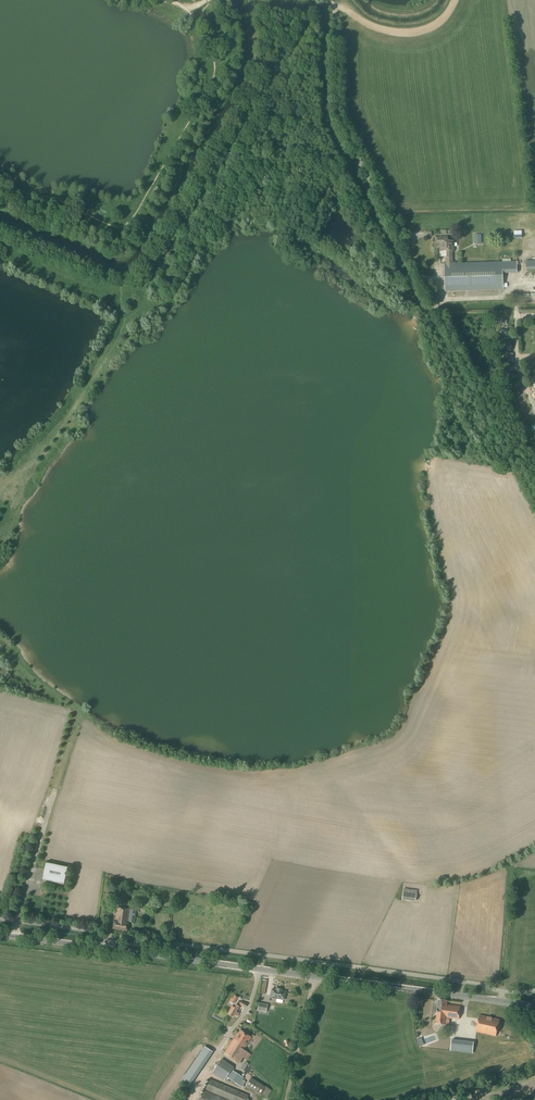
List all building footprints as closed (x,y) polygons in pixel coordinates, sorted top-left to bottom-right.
[(506,262),(462,263),(453,263),(453,261),(452,251),(453,251),(454,246),(454,241),(448,241),(448,237),(436,238),(436,245),(440,245),(441,251),(446,251),(446,264),(444,264),(445,291),(503,290),(502,273),(517,273),(517,261),(513,262),(506,262)] [(526,270),(534,270),(534,261),(531,261),(526,261),(526,270)] [(63,885),(67,867),(46,863),(42,880),(63,885)] [(416,901),(417,894),(403,892),(402,900),(416,901)] [(135,923),(136,910),(117,907),(115,921),(114,921),(113,929),(127,931),(129,923),(128,923),(128,922),(135,923)] [(270,997),(284,1000),(285,992),(282,991),(282,990),(276,988),(275,990),(272,989),(270,997)] [(459,1019),(460,1007),(447,1005),(447,1001),(438,1000),(436,1024),(445,1025),(445,1018),(459,1019)] [(266,1013),(267,1004),(259,1003),(257,1011),(266,1013)] [(236,1012),(239,1007),(235,1005),(234,1008),(232,1006),(227,1014),(233,1017),(234,1015),(237,1016),(239,1014),(236,1012)] [(496,1036),(500,1020),(479,1015),(476,1032),(496,1036)] [(244,1050),(251,1038),(240,1030),(234,1039),(234,1038),(224,1054),(239,1063),(243,1058),(247,1060),(251,1054),(244,1050)] [(475,1043),(451,1040),(449,1051),(474,1053),(475,1043)] [(205,1045),(186,1072),(196,1079),(199,1074),(198,1074),(214,1052),(205,1045)] [(244,1078),(231,1070),(233,1067),(221,1059),(212,1072),(224,1081),(227,1077),(239,1085),(242,1087),(246,1082),(242,1080),(244,1078)] [(260,1094),(260,1093),(264,1087),(251,1078),(246,1085),(260,1094)] [(248,1095),(209,1079),(204,1090),(229,1099),(246,1099),(248,1095)] [(204,1090),(200,1099),(226,1099),(204,1090)]
